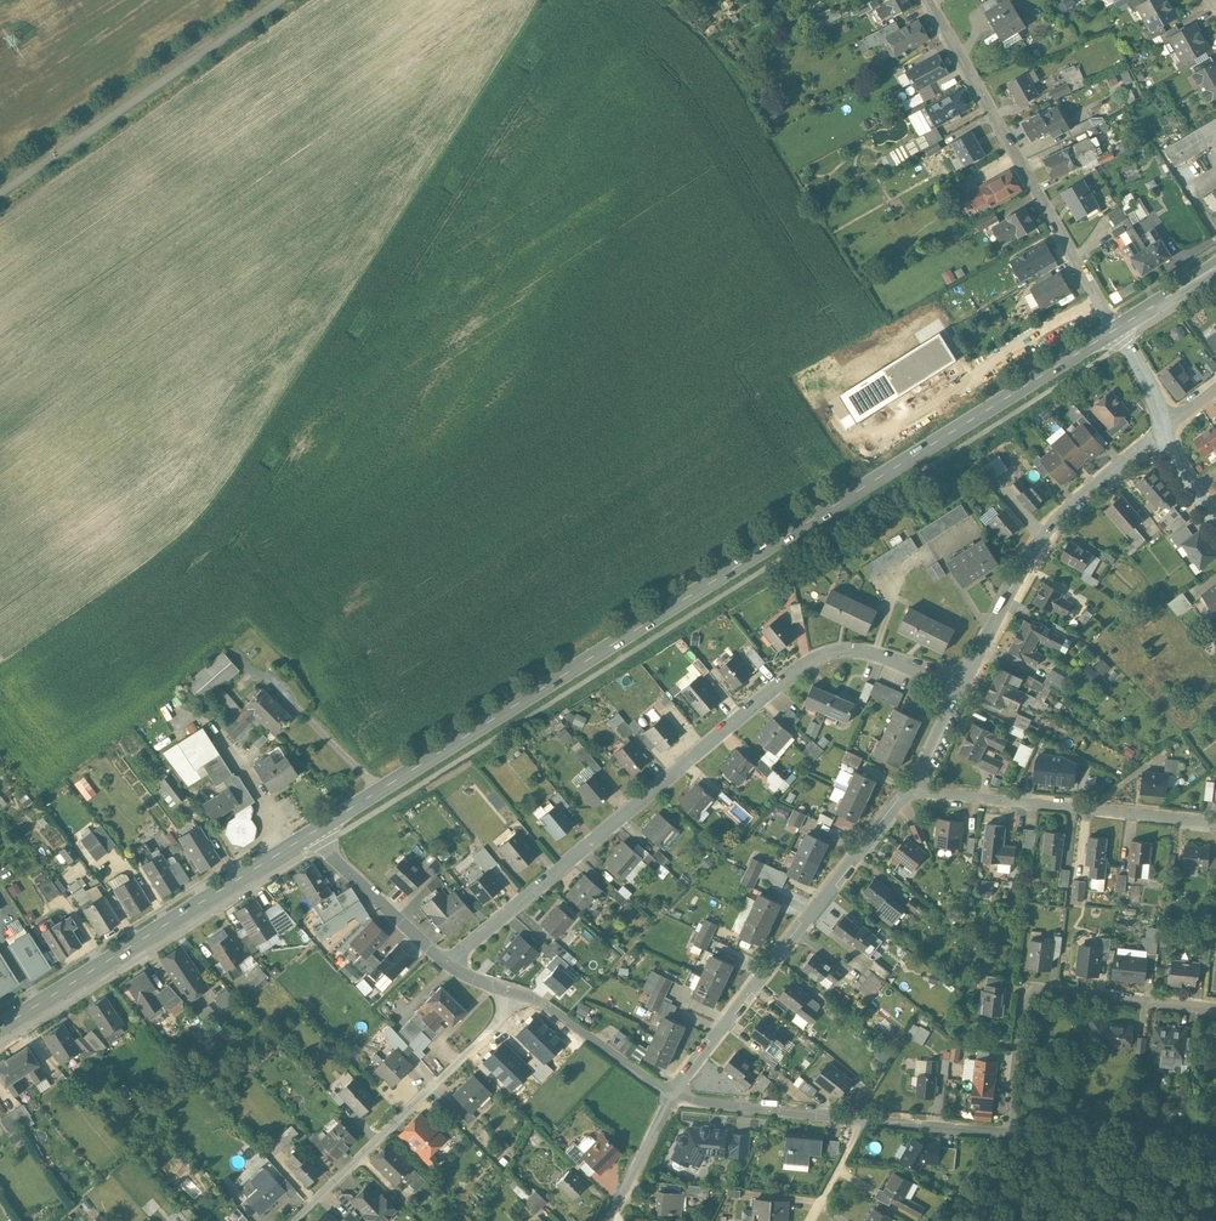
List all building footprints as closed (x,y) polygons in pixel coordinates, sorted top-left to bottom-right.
[(886,1),(887,4),(877,9),(881,17),(882,19),(893,13),(894,17),(912,7),(909,0),(887,0),(886,1)] [(985,12),(1007,47),(1022,38),(1018,32),(1026,27),(1010,0),(1005,0),(985,12)] [(1117,1),(1116,1),(1114,2),(1118,9),(1128,3),(1134,0),(1119,0),(1117,1)] [(1128,3),(1133,12),(1139,9),(1138,6),(1148,0),(1134,0),(1128,3)] [(1138,6),(1139,9),(1145,19),(1170,4),(1168,0),(1148,0),(1138,6)] [(869,3),(856,10),(860,16),(873,10),(869,3)] [(1170,4),(1145,19),(1150,29),(1152,32),(1163,25),(1177,17),(1170,4)] [(877,10),(870,13),(874,21),(881,17),(877,10)] [(900,30),(887,37),(889,41),(897,57),(930,40),(920,20),(900,30)] [(1180,32),(1170,38),(1171,41),(1177,51),(1202,36),(1195,24),(1180,32)] [(890,25),(864,38),(869,47),(886,42),(889,41),(887,37),(900,30),(900,29),(893,31),(890,25)] [(1152,32),(1150,29),(1144,32),(1149,41),(1160,35),(1166,32),(1163,25),(1152,32)] [(1166,32),(1160,35),(1165,44),(1171,41),(1170,38),(1180,32),(1177,26),(1166,32)] [(1202,36),(1177,51),(1182,60),(1184,63),(1195,57),(1209,49),(1202,36)] [(939,54),(920,65),(931,84),(949,73),(939,54)] [(1198,64),(1192,67),(1196,74),(1214,63),(1211,56),(1198,64)] [(1195,57),(1184,63),(1182,60),(1176,64),(1181,73),(1192,67),(1198,64),(1195,57)] [(1193,75),(1201,88),(1215,80),(1215,62),(1214,63),(1196,74),(1193,75)] [(920,65),(907,72),(917,91),(931,84),(920,65)] [(1078,68),(1064,73),(1068,84),(1071,91),(1085,85),(1078,68)] [(1027,74),(1008,84),(1020,105),(1039,95),(1027,74)] [(1116,76),(1108,79),(1111,86),(1119,83),(1116,76)] [(1201,88),(1208,102),(1215,98),(1215,80),(1201,88)] [(1068,84),(1051,91),(1054,99),(1071,91),(1068,84)] [(958,90),(926,108),(926,107),(909,116),(910,116),(921,136),(936,127),(948,121),(950,124),(955,121),(953,118),(969,109),(958,90)] [(920,94),(902,103),(907,111),(923,103),(924,102),(920,94)] [(1077,101),(1068,105),(1071,111),(1080,107),(1077,101)] [(923,103),(907,111),(909,116),(926,107),(923,103)] [(1041,112),(1022,123),(1032,141),(1051,131),(1051,130),(1065,122),(1058,111),(1044,119),(1041,112)] [(1172,113),(1159,119),(1166,133),(1179,127),(1172,113)] [(1165,149),(1175,167),(1215,142),(1215,118),(1165,149)] [(1088,120),(1068,129),(1072,137),(1092,128),(1088,120)] [(921,136),(906,144),(908,146),(913,156),(926,149),(938,142),(944,139),(936,127),(921,136)] [(972,131),(952,143),(952,144),(965,166),(986,155),(985,154),(972,132),(973,132),(972,131)] [(1071,146),(1057,152),(1055,148),(1048,152),(1050,156),(1043,159),(1053,179),(1080,166),(1080,165),(1099,156),(1096,151),(1090,138),(1071,147),(1071,146)] [(938,142),(926,149),(930,156),(952,144),(952,143),(942,148),(938,142)] [(908,146),(891,156),(896,164),(897,165),(913,156),(908,146)] [(1112,152),(1097,159),(1100,165),(1115,157),(1112,152)] [(891,156),(883,160),(888,169),(896,164),(891,156)] [(1010,172),(975,192),(976,195),(973,197),(976,201),(980,199),(981,202),(988,198),(992,206),(1020,190),(1010,172)] [(1083,181),(1062,192),(1078,218),(1098,207),(1083,181)] [(1203,197),(1211,210),(1210,211),(1215,221),(1215,190),(1203,197)] [(828,199),(821,193),(816,200),(822,205),(828,199)] [(1025,207),(1007,218),(1008,220),(993,228),(1002,245),(1017,236),(1019,238),(1036,228),(1025,207)] [(1120,207),(1107,214),(1115,226),(1127,219),(1120,207)] [(995,213),(976,224),(980,231),(999,220),(995,213)] [(1122,224),(1112,231),(1116,238),(1127,231),(1122,224)] [(1154,229),(1146,234),(1153,244),(1146,248),(1157,266),(1171,257),(1154,229)] [(1045,240),(1010,261),(1021,281),(1057,261),(1045,240)] [(1132,242),(1125,247),(1142,275),(1157,266),(1146,248),(1139,253),(1132,242)] [(950,270),(944,273),(950,282),(955,278),(950,270)] [(1049,272),(1035,281),(1039,287),(1053,279),(1049,272)] [(1039,287),(1033,290),(1043,309),(1044,308),(1044,307),(1053,302),(1053,303),(1055,301),(1060,297),(1061,299),(1072,292),(1061,274),(1053,279),(1039,287)] [(1110,294),(1115,302),(1137,289),(1133,282),(1110,294)] [(1184,326),(1172,325),(1171,338),(1184,338),(1184,326)] [(941,332),(841,395),(858,423),(959,360),(941,332)] [(1178,362),(1161,376),(1178,399),(1196,385),(1178,362)] [(1111,393),(1101,401),(1099,401),(1095,405),(1095,406),(1093,408),(1110,427),(1110,428),(1123,416),(1128,412),(1121,405),(1122,403),(1117,398),(1115,398),(1111,393)] [(1098,431),(1083,415),(1077,420),(1082,425),(1083,425),(1092,436),(1098,431)] [(1123,416),(1110,428),(1110,427),(1106,430),(1112,437),(1129,423),(1123,416)] [(1092,436),(1083,425),(1082,425),(1070,436),(1087,457),(1089,460),(1102,448),(1092,436)] [(1194,440),(1205,455),(1213,450),(1215,448),(1215,431),(1213,427),(1194,440)] [(1068,433),(1053,446),(1055,449),(1064,459),(1069,454),(1079,465),(1080,464),(1079,464),(1087,457),(1070,436),(1068,433)] [(1064,459),(1055,449),(1043,460),(1042,460),(1052,471),(1062,483),(1075,472),(1074,470),(1073,470),(1064,459)] [(1052,471),(1042,460),(1043,460),(1038,454),(1032,459),(1044,478),(1052,471)] [(1079,465),(1069,454),(1064,459),(1073,470),(1074,470),(1079,465)] [(1000,457),(985,466),(994,480),(1009,470),(1000,457)] [(994,480),(985,466),(979,470),(987,484),(994,480)] [(1153,470),(1136,484),(1157,507),(1173,493),(1153,470)] [(1028,488),(1019,478),(1010,487),(1031,512),(1033,511),(1035,513),(1040,509),(1038,507),(1046,500),(1032,484),(1028,488)] [(1142,520),(1122,496),(1104,512),(1124,535),(1134,527),(1142,520)] [(962,504),(920,531),(927,543),(970,516),(962,504)] [(1008,508),(991,522),(1005,539),(1022,525),(1008,508)] [(1186,522),(1175,508),(1163,518),(1174,532),(1186,522)] [(1146,542),(1134,527),(1124,535),(1131,543),(1137,550),(1146,542)] [(1187,527),(1171,538),(1179,549),(1183,545),(1194,537),(1187,527)] [(1183,545),(1189,553),(1189,557),(1193,563),(1197,563),(1200,568),(1215,557),(1215,556),(1200,533),(1194,537),(1183,545)] [(912,538),(879,558),(886,570),(919,550),(912,538)] [(984,540),(972,548),(973,549),(962,556),(961,554),(948,562),(963,587),(1000,564),(984,540)] [(1092,554),(1070,541),(1060,558),(1082,571),(1092,555),(1092,554)] [(1131,543),(1125,549),(1130,556),(1137,550),(1131,543)] [(1115,559),(1103,553),(1099,559),(1100,560),(1111,566),(1115,559)] [(1099,559),(1092,555),(1082,571),(1084,572),(1090,576),(1100,560),(1099,559)] [(879,558),(863,568),(871,580),(886,570),(879,558)] [(938,562),(926,569),(934,582),(946,575),(938,562)] [(1090,576),(1084,572),(1081,578),(1095,587),(1098,581),(1090,576)] [(1064,593),(1046,582),(1035,602),(1052,612),(1054,609),(1067,617),(1074,603),(1062,596),(1064,593)] [(1202,596),(1215,615),(1215,586),(1202,596)] [(878,612),(833,590),(822,612),(867,633),(878,612)] [(1183,593),(1168,604),(1177,616),(1192,605),(1183,593)] [(801,602),(791,604),(794,622),(804,620),(801,602)] [(955,630),(911,609),(900,631),(944,652),(955,630)] [(1093,615),(1087,610),(1080,619),(1086,624),(1093,615)] [(780,616),(762,630),(779,651),(797,636),(780,616)] [(1033,625),(1025,620),(1025,621),(1017,636),(1035,646),(1039,639),(1060,650),(1066,653),(1072,641),(1066,638),(1053,631),(1035,622),(1033,625)] [(1070,631),(1057,624),(1053,631),(1066,638),(1070,631)] [(196,628),(183,638),(187,643),(201,635),(196,628)] [(1035,646),(1017,636),(1009,651),(1037,666),(1043,655),(1033,650),(1035,646)] [(767,662),(755,649),(747,655),(759,669),(767,662)] [(223,652),(186,684),(203,703),(221,687),(239,671),(223,652)] [(752,675),(733,653),(717,666),(736,688),(752,675)] [(1089,663),(1081,672),(1091,681),(1099,672),(1103,675),(1112,666),(1101,657),(1093,666),(1089,663)] [(710,671),(699,658),(693,664),(704,676),(710,671)] [(1013,674),(1000,668),(991,687),(1001,691),(1001,692),(1025,703),(1025,702),(1028,704),(1028,703),(1032,696),(1014,688),(1014,687),(1011,685),(1012,683),(1019,686),(1022,679),(1016,676),(1012,674),(1013,674)] [(1053,672),(1045,684),(1052,689),(1060,676),(1053,672)] [(1044,684),(1029,675),(1026,683),(1040,692),(1044,684)] [(701,676),(684,691),(704,715),(721,700),(720,699),(718,701),(709,691),(711,689),(701,676)] [(905,693),(877,681),(875,686),(872,694),(899,705),(905,693)] [(875,686),(868,683),(863,696),(870,699),(872,694),(875,686)] [(1051,689),(1044,684),(1040,692),(1037,698),(1044,701),(1051,689)] [(835,694),(814,685),(805,704),(827,713),(835,694)] [(221,687),(208,698),(225,717),(222,720),(227,725),(242,710),(221,687)] [(1025,703),(1001,692),(1001,691),(991,687),(986,698),(1005,707),(1005,706),(1017,711),(1020,704),(1027,707),(1028,704),(1025,702),(1025,703)] [(263,689),(245,706),(245,707),(263,724),(275,736),(292,718),(263,689)] [(857,704),(835,694),(827,713),(848,723),(857,704)] [(1032,696),(1028,703),(1032,706),(1036,698),(1032,696)] [(1044,701),(1037,698),(1036,698),(1032,706),(1040,710),(1044,702),(1044,701)] [(1027,707),(1020,704),(1017,711),(1016,713),(1019,714),(1022,716),(1027,707)] [(263,724),(245,707),(242,710),(227,725),(224,729),(242,746),(263,724)] [(897,708),(890,723),(881,740),(875,754),(901,766),(923,720),(897,708)] [(801,718),(790,709),(785,715),(796,724),(801,718)] [(577,712),(573,721),(582,726),(587,717),(577,712)] [(624,719),(618,712),(608,721),(614,728),(617,725),(616,725),(624,719)] [(1022,716),(1019,714),(1014,725),(1026,731),(1031,720),(1022,716)] [(677,737),(661,718),(645,731),(644,732),(656,745),(661,751),(677,737)] [(793,734),(774,718),(756,738),(773,752),(783,741),(785,742),(793,734)] [(634,732),(624,719),(616,725),(617,725),(627,738),(634,732)] [(1008,740),(973,724),(967,738),(985,747),(988,742),(1003,749),(1008,740)] [(1026,731),(1014,725),(1011,731),(1023,737),(1026,731)] [(232,775),(202,727),(178,743),(161,753),(187,787),(208,773),(221,793),(228,788),(223,781),(232,775)] [(656,745),(644,732),(645,731),(642,728),(636,734),(650,750),(656,745)] [(263,735),(254,744),(259,749),(268,739),(263,735)] [(985,747),(967,738),(960,753),(978,762),(977,765),(996,775),(1002,762),(983,753),(986,747),(985,747)] [(648,762),(630,740),(625,744),(628,747),(616,756),(632,775),(648,762)] [(813,741),(802,752),(813,762),(824,751),(813,741)] [(1034,749),(1022,744),(1014,761),(1026,767),(1034,749)] [(601,768),(582,745),(573,753),(585,768),(586,768),(589,765),(596,772),(601,768)] [(756,765),(738,750),(722,769),(739,784),(756,765)] [(864,758),(846,750),(841,761),(859,769),(864,758)] [(1057,756),(1039,754),(1037,759),(1035,781),(1054,783),(1057,756)] [(286,757),(275,764),(270,756),(253,766),(269,792),(297,774),(286,757)] [(1076,764),(1062,757),(1057,756),(1054,783),(1073,785),(1076,764)] [(1116,756),(1112,765),(1120,769),(1125,760),(1116,756)] [(1180,761),(1166,759),(1164,774),(1168,774),(1167,786),(1177,787),(1180,761)] [(775,771),(764,761),(758,768),(768,777),(775,771)] [(585,768),(572,779),(578,787),(578,786),(580,788),(587,782),(585,780),(593,774),(594,774),(596,772),(589,765),(586,768),(585,768)] [(876,781),(857,772),(848,792),(867,801),(876,781)] [(1164,774),(1146,772),(1144,793),(1165,795),(1167,786),(1168,774),(1164,774)] [(593,774),(585,780),(587,782),(580,788),(578,786),(578,787),(595,807),(610,794),(610,793),(612,792),(603,782),(602,783),(594,774),(593,774)] [(75,782),(87,799),(97,793),(84,775),(75,782)] [(229,823),(226,833),(232,842),(243,845),(253,839),(255,828),(249,819),(251,808),(249,805),(254,801),(238,776),(233,775),(232,775),(223,781),(228,788),(238,803),(232,808),(235,813),(236,813),(236,814),(235,817),(236,818),(229,822),(229,823)] [(184,798),(167,776),(160,782),(176,804),(184,798)] [(1215,782),(1207,781),(1205,800),(1213,801),(1215,782)] [(699,785),(693,792),(692,792),(682,803),(702,821),(703,821),(696,815),(702,809),(705,811),(716,799),(710,794),(710,793),(706,790),(699,784),(698,785),(699,785)] [(221,793),(203,804),(213,819),(232,808),(238,803),(228,788),(221,793)] [(735,800),(723,790),(718,796),(729,806),(735,800)] [(568,804),(558,792),(550,798),(555,805),(556,804),(561,810),(568,804)] [(867,801),(848,792),(838,812),(857,821),(867,801)] [(561,810),(556,804),(555,805),(539,819),(556,839),(574,824),(561,810)] [(807,815),(795,809),(792,815),(804,821),(807,815)] [(834,820),(821,813),(818,820),(830,826),(834,820)] [(677,830),(659,814),(643,831),(661,847),(677,830)] [(804,821),(792,815),(789,822),(801,828),(804,821)] [(528,832),(517,819),(511,825),(516,832),(517,831),(522,837),(528,832)] [(939,819),(936,845),(940,846),(942,848),(950,849),(952,847),(959,848),(961,835),(963,833),(964,828),(962,825),(962,821),(939,819)] [(919,822),(911,825),(916,839),(920,841),(926,839),(919,822)] [(1006,826),(987,824),(983,860),(999,862),(998,872),(1010,873),(1012,863),(1014,863),(1016,846),(1004,845),(1006,826)] [(200,829),(182,841),(189,852),(207,840),(200,829)] [(1037,830),(1026,829),(1023,847),(1035,848),(1037,830)] [(1065,832),(1047,830),(1045,851),(1054,852),(1053,868),(1061,869),(1062,853),(1063,853),(1065,832)] [(522,837),(517,831),(516,832),(499,847),(518,871),(537,855),(522,837)] [(98,840),(92,833),(80,842),(96,862),(108,852),(98,840)] [(107,833),(98,840),(108,852),(117,846),(107,833)] [(828,843),(808,834),(799,854),(818,863),(828,843)] [(1108,838),(1090,836),(1086,864),(1091,864),(1105,866),(1105,865),(1108,838)] [(976,838),(968,837),(966,854),(974,855),(976,838)] [(916,847),(906,838),(890,858),(903,868),(906,864),(914,870),(925,856),(915,848),(916,847)] [(207,840),(189,852),(202,872),(220,861),(207,840)] [(1153,842),(1133,840),(1131,862),(1132,862),(1131,876),(1142,877),(1143,863),(1150,864),(1153,842)] [(149,860),(160,853),(157,848),(150,853),(144,843),(134,849),(141,860),(146,856),(149,860)] [(625,843),(606,864),(623,879),(641,858),(625,843)] [(78,856),(69,845),(60,852),(69,863),(78,856)] [(1210,849),(1187,846),(1184,865),(1208,868),(1209,861),(1210,849)] [(490,870),(498,864),(486,850),(478,856),(490,870)] [(668,859),(657,850),(652,856),(663,866),(668,859)] [(143,864),(163,896),(182,884),(175,874),(162,852),(160,853),(149,860),(143,864)] [(431,852),(421,863),(426,872),(433,879),(436,876),(444,867),(431,852)] [(652,856),(648,853),(642,860),(654,872),(662,879),(669,871),(663,866),(652,856)] [(818,863),(799,854),(789,874),(809,883),(818,863)] [(490,870),(478,856),(475,859),(486,873),(490,870)] [(765,863),(753,858),(747,870),(759,876),(765,863)] [(409,859),(400,869),(396,865),(387,875),(409,895),(426,876),(409,859)] [(475,860),(459,874),(470,886),(486,873),(475,860)] [(190,879),(179,861),(172,865),(177,873),(175,874),(182,884),(190,879)] [(1208,868),(1215,869),(1215,861),(1209,861),(1208,868)] [(331,892),(313,864),(312,863),(294,875),(294,876),(323,923),(335,916),(336,916),(345,910),(337,896),(333,891),(331,892)] [(788,874),(765,863),(759,876),(782,887),(788,874)] [(1150,864),(1143,863),(1142,877),(1148,878),(1150,864)] [(1105,866),(1091,864),(1090,877),(1105,878),(1107,865),(1105,865),(1105,866)] [(1071,870),(1062,868),(1060,885),(1069,886),(1071,870)] [(759,876),(747,870),(742,882),(754,888),(759,876)] [(470,886),(469,887),(483,904),(500,889),(486,873),(470,886)] [(1128,875),(1119,874),(1117,891),(1126,892),(1128,875)] [(584,875),(568,895),(584,909),(601,890),(584,875)] [(433,879),(426,886),(434,896),(441,890),(441,891),(445,887),(436,876),(433,879)] [(134,877),(114,889),(131,916),(151,903),(134,877)] [(893,891),(876,878),(864,893),(881,906),(889,896),(893,891)] [(51,880),(40,888),(49,901),(61,893),(51,880)] [(1086,881),(1076,880),(1074,899),(1084,900),(1086,881)] [(83,886),(76,891),(72,885),(68,887),(72,893),(81,907),(82,906),(84,909),(94,903),(83,886)] [(993,888),(982,886),(981,894),(993,895),(993,888)] [(351,887),(337,896),(345,910),(360,900),(351,887)] [(627,899),(615,888),(609,894),(621,905),(627,899)] [(441,891),(441,890),(434,896),(422,906),(446,934),(472,912),(456,893),(448,899),(441,891)] [(781,904),(761,894),(751,914),(771,924),(781,904)] [(900,904),(889,896),(881,906),(892,915),(900,904)] [(94,903),(84,909),(100,935),(120,922),(104,897),(94,903)] [(926,908),(912,897),(905,906),(920,917),(924,912),(926,908)] [(573,917),(576,914),(562,899),(558,902),(573,917)] [(268,921),(255,901),(256,901),(255,900),(254,900),(245,906),(266,939),(276,933),(268,921)] [(345,910),(336,916),(335,916),(323,923),(314,929),(321,941),(348,923),(346,921),(365,909),(360,900),(345,910)] [(266,939),(245,906),(236,912),(235,912),(236,913),(246,929),(249,933),(256,945),(257,945),(266,939)] [(888,920),(892,915),(881,906),(877,911),(888,920)] [(937,912),(928,906),(926,908),(924,912),(932,918),(937,912)] [(558,908),(542,925),(556,938),(572,921),(558,908)] [(284,910),(268,921),(276,933),(278,935),(296,924),(284,910)] [(771,924),(751,914),(742,934),(762,944),(771,924)] [(862,929),(846,916),(834,932),(849,944),(851,942),(864,952),(876,936),(864,926),(862,929)] [(76,927),(70,918),(66,921),(72,930),(76,927)] [(65,919),(44,933),(54,949),(48,953),(52,959),(54,962),(81,945),(72,930),(66,921),(65,919)] [(718,926),(706,920),(700,932),(713,938),(718,926)] [(374,922),(367,929),(366,928),(359,937),(358,936),(353,942),(355,944),(355,945),(356,950),(361,949),(361,950),(364,952),(367,956),(371,952),(387,934),(374,922)] [(227,935),(223,929),(206,940),(226,971),(227,970),(233,979),(241,974),(235,965),(243,960),(227,935)] [(42,956),(27,931),(8,943),(31,979),(49,967),(47,963),(52,959),(48,953),(42,956)] [(713,938),(700,932),(694,945),(706,951),(713,938)] [(249,933),(241,938),(248,950),(251,953),(258,948),(257,945),(256,945),(249,933)] [(1063,935),(1054,934),(1054,941),(1053,950),(1061,951),(1063,935)] [(520,935),(499,958),(517,974),(518,973),(515,970),(522,962),(525,965),(538,951),(520,935)] [(1111,938),(1101,937),(1100,947),(1101,947),(1099,959),(1109,960),(1111,938)] [(1054,941),(1032,939),(1028,967),(1050,970),(1053,950),(1054,941)] [(568,952),(554,940),(549,946),(557,954),(562,958),(568,952)] [(549,946),(545,942),(539,949),(552,960),(557,954),(549,946)] [(381,962),(373,971),(381,978),(377,982),(375,984),(382,991),(396,976),(400,973),(402,975),(409,969),(407,968),(415,960),(398,945),(381,962)] [(1100,947),(1081,945),(1078,974),(1098,976),(1099,959),(1101,947),(1100,947)] [(208,988),(181,947),(161,960),(178,986),(181,984),(191,999),(208,988)] [(1139,951),(1119,948),(1115,978),(1144,981),(1146,968),(1147,958),(1146,958),(1138,957),(1139,951)] [(364,952),(353,964),(362,972),(364,969),(376,957),(371,952),(367,956),(364,952)] [(573,957),(568,952),(562,958),(568,963),(573,957)] [(1158,954),(1147,952),(1146,958),(1147,958),(1146,968),(1157,969),(1158,954)] [(551,960),(546,966),(551,971),(558,964),(564,969),(568,964),(557,954),(552,960),(551,960)] [(842,975),(815,954),(804,968),(820,981),(825,975),(836,983),(842,975)] [(259,965),(250,955),(243,960),(235,965),(241,974),(233,979),(238,984),(258,966),(259,965)] [(733,965),(713,955),(704,975),(703,976),(723,985),(733,965)] [(17,985),(0,957),(0,996),(17,985)] [(376,957),(364,969),(377,982),(381,978),(373,971),(381,962),(376,957)] [(1191,963),(1179,962),(1178,959),(1176,961),(1174,961),(1174,967),(1172,967),(1169,969),(1169,975),(1171,977),(1170,985),(1195,988),(1196,978),(1198,977),(1199,973),(1200,964),(1197,963),(1196,961),(1193,961),(1191,963)] [(891,974),(875,961),(869,969),(885,981),(891,974)] [(558,964),(543,981),(560,995),(574,979),(564,970),(558,964)] [(258,966),(238,984),(247,994),(267,975),(258,966)] [(360,976),(349,966),(344,972),(354,982),(360,976)] [(885,981),(869,969),(855,985),(872,999),(885,982),(885,981)] [(723,985),(703,976),(704,975),(692,970),(685,984),(697,989),(694,996),(714,1005),(723,985)] [(144,971),(125,984),(137,1001),(140,999),(149,1013),(157,1008),(160,1013),(165,1010),(152,991),(156,989),(144,971)] [(673,981),(661,975),(655,987),(646,982),(643,990),(652,994),(652,993),(664,999),(673,981)] [(1003,977),(988,976),(987,985),(1002,987),(1003,977)] [(363,977),(356,984),(366,995),(373,987),(363,977)] [(809,994),(794,982),(781,997),(791,1005),(807,1018),(813,1009),(803,1001),(809,994)] [(183,1001),(168,985),(158,992),(170,1010),(183,1001)] [(1002,987),(987,985),(987,990),(983,990),(982,1003),(988,1003),(987,1013),(1003,1015),(1006,987),(1002,987)] [(441,986),(415,1012),(416,1013),(428,1024),(453,998),(441,986)] [(227,989),(214,997),(223,1009),(235,1001),(227,989)] [(664,999),(652,993),(652,994),(646,1006),(658,1012),(664,999)] [(105,996),(87,1008),(109,1043),(120,1037),(118,1034),(115,1030),(120,1027),(123,1024),(105,996)] [(791,1005),(781,997),(776,1003),(786,1011),(791,1005)] [(453,998),(428,1024),(434,1031),(434,1030),(441,1024),(439,1022),(444,1017),(452,1025),(466,1011),(453,998)] [(587,1014),(589,1005),(578,1003),(576,1012),(587,1014)] [(209,1005),(196,1013),(205,1024),(218,1015),(209,1005)] [(428,1024),(416,1013),(401,1028),(413,1039),(421,1031),(428,1024)] [(564,1049),(560,1045),(563,1042),(536,1017),(518,1035),(536,1054),(526,1065),(502,1043),(484,1062),(482,1060),(477,1065),(487,1075),(492,1070),(511,1089),(514,1086),(517,1089),(522,1084),(519,1081),(529,1071),(542,1083),(553,1070),(544,1061),(555,1050),(559,1054),(564,1049)] [(684,1026),(665,1017),(655,1037),(675,1046),(684,1026)] [(1107,1018),(1093,1017),(1091,1038),(1106,1039),(1105,1044),(1129,1046),(1131,1027),(1117,1026),(1117,1023),(1111,1023),(1107,1018)] [(789,1039),(764,1019),(752,1034),(768,1047),(774,1041),(782,1047),(789,1039)] [(63,1023),(43,1036),(61,1064),(78,1053),(81,1051),(74,1040),(63,1023)] [(434,1031),(428,1024),(421,1031),(431,1040),(438,1033),(434,1030),(434,1031)] [(921,1027),(914,1039),(922,1044),(929,1031),(921,1027)] [(1186,1031),(1156,1027),(1152,1054),(1182,1058),(1183,1058),(1185,1043),(1186,1031)] [(106,1047),(92,1031),(84,1037),(98,1053),(106,1047)] [(95,1051),(81,1035),(74,1040),(81,1051),(78,1053),(83,1060),(95,1051)] [(410,1047),(400,1036),(393,1043),(397,1047),(394,1049),(400,1055),(403,1053),(410,1047)] [(625,1043),(615,1036),(610,1043),(620,1050),(625,1043)] [(675,1046),(655,1037),(649,1051),(646,1057),(666,1066),(675,1046)] [(1138,1037),(1136,1053),(1145,1054),(1147,1038),(1138,1037)] [(639,1045),(628,1038),(625,1043),(620,1050),(630,1057),(639,1045)] [(1193,1044),(1185,1043),(1183,1058),(1182,1058),(1182,1064),(1191,1065),(1193,1044)] [(649,1051),(639,1044),(639,1045),(630,1057),(639,1063),(643,1055),(646,1057),(649,1051)] [(952,1045),(951,1059),(959,1060),(961,1046),(952,1045)] [(37,1064),(38,1064),(27,1047),(11,1057),(22,1074),(27,1071),(34,1083),(45,1076),(37,1064)] [(394,1049),(376,1068),(392,1084),(411,1066),(400,1055),(394,1049)] [(780,1061),(765,1049),(760,1056),(774,1068),(780,1061)] [(950,1052),(944,1051),(941,1073),(948,1073),(950,1052)] [(377,1052),(370,1058),(376,1066),(383,1060),(377,1052)] [(754,1066),(737,1053),(725,1068),(750,1088),(756,1080),(748,1073),(754,1066)] [(0,1064),(0,1077),(5,1085),(6,1084),(13,1096),(24,1090),(16,1078),(22,1074),(11,1057),(0,1064)] [(977,1059),(976,1065),(966,1064),(964,1079),(974,1081),(973,1093),(994,1095),(995,1082),(993,1082),(994,1072),(996,1072),(997,1061),(977,1059)] [(927,1075),(919,1074),(917,1095),(935,1097),(938,1076),(936,1076),(938,1061),(928,1060),(927,1075)] [(852,1082),(829,1064),(816,1080),(822,1085),(823,1083),(840,1097),(844,1092),(846,1090),(846,1089),(852,1082)] [(74,1086),(63,1073),(57,1078),(68,1091),(74,1086)] [(473,1075),(453,1095),(462,1103),(471,1112),(490,1093),(473,1075)] [(764,1075),(755,1086),(762,1092),(771,1081),(764,1075)] [(375,1102),(353,1078),(338,1091),(360,1115),(375,1102)] [(818,1090),(806,1081),(800,1088),(812,1098),(818,1090)] [(344,1101),(334,1090),(329,1095),(338,1106),(344,1101)] [(994,1095),(973,1093),(972,1102),(993,1104),(994,1095)] [(471,1112),(462,1103),(455,1110),(468,1124),(475,1117),(471,1112)] [(23,1104),(9,1114),(16,1125),(30,1115),(23,1104)] [(992,1112),(976,1110),(975,1119),(991,1120),(992,1112)] [(9,1114),(0,1119),(10,1134),(19,1128),(16,1125),(9,1114)] [(445,1139),(420,1114),(399,1135),(424,1160),(445,1139)] [(321,1140),(321,1141),(326,1146),(336,1157),(356,1139),(340,1122),(321,1140)] [(703,1129),(689,1128),(685,1135),(684,1134),(680,1135),(678,1139),(679,1143),(676,1149),(678,1150),(673,1158),(675,1159),(673,1163),(674,1168),(679,1171),(684,1169),(686,1165),(688,1166),(690,1161),(699,1165),(705,1153),(725,1155),(725,1149),(732,1150),(733,1137),(727,1136),(727,1132),(710,1130),(710,1128),(708,1126),(705,1125),(703,1127),(703,1129)] [(291,1126),(277,1138),(285,1146),(298,1134),(291,1126)] [(805,1138),(799,1137),(799,1132),(789,1131),(787,1151),(794,1152),(792,1165),(808,1166),(809,1153),(821,1154),(822,1139),(805,1138)] [(585,1153),(582,1156),(586,1160),(599,1173),(606,1166),(608,1167),(613,1161),(613,1160),(612,1159),(619,1152),(607,1140),(608,1140),(608,1135),(605,1132),(600,1132),(597,1135),(597,1140),(598,1140),(585,1153)] [(321,1140),(316,1135),(310,1140),(321,1152),(326,1146),(321,1141),(321,1140)] [(750,1136),(733,1135),(733,1137),(732,1150),(731,1156),(745,1158),(748,1152),(750,1136)] [(940,1144),(919,1142),(913,1138),(912,1139),(914,1140),(903,1160),(901,1158),(901,1160),(918,1169),(922,1162),(938,1163),(940,1147),(940,1144)] [(840,1141),(830,1140),(829,1155),(839,1156),(840,1141)] [(585,1153),(574,1142),(564,1151),(580,1167),(586,1160),(582,1156),(585,1153)] [(320,1173),(306,1158),(293,1145),(290,1147),(294,1152),(293,1153),(292,1152),(290,1154),(291,1155),(288,1157),(297,1167),(293,1172),(307,1186),(320,1173)] [(411,1167),(388,1145),(372,1161),(395,1183),(405,1174),(411,1167)] [(957,1148),(940,1147),(938,1163),(944,1164),(944,1169),(955,1170),(957,1148)] [(425,1181),(411,1167),(405,1174),(413,1181),(410,1185),(416,1191),(425,1181)] [(264,1168),(250,1180),(251,1181),(253,1179),(260,1186),(246,1199),(260,1214),(275,1201),(273,1199),(283,1190),(284,1189),(280,1185),(264,1168)] [(586,1186),(569,1170),(556,1184),(572,1200),(586,1186)] [(913,1182),(895,1173),(885,1192),(894,1197),(892,1202),(900,1206),(905,1197),(913,1182)] [(296,1191),(286,1179),(280,1185),(284,1189),(283,1190),(290,1197),(296,1191)] [(704,1187),(687,1185),(686,1196),(703,1197),(704,1187)] [(352,1200),(365,1214),(364,1215),(370,1220),(387,1220),(390,1218),(390,1216),(389,1215),(395,1209),(384,1197),(381,1200),(367,1186),(352,1200)] [(741,1190),(728,1189),(728,1197),(740,1198),(741,1190)] [(894,1197),(885,1192),(880,1189),(875,1198),(890,1206),(892,1202),(894,1197)] [(546,1201),(536,1191),(531,1197),(541,1207),(546,1201)] [(680,1194),(658,1192),(656,1212),(678,1215),(680,1194)] [(541,1207),(531,1197),(525,1202),(536,1212),(541,1207)] [(926,1208),(905,1197),(900,1206),(920,1218),(926,1208)] [(755,1199),(754,1220),(787,1220),(789,1202),(755,1199)] [(868,1220),(892,1220),(893,1219),(875,1209),(868,1220)] [(180,1211),(171,1218),(174,1220),(189,1220),(180,1211)] [(341,1220),(360,1220),(351,1212),(341,1220)]
